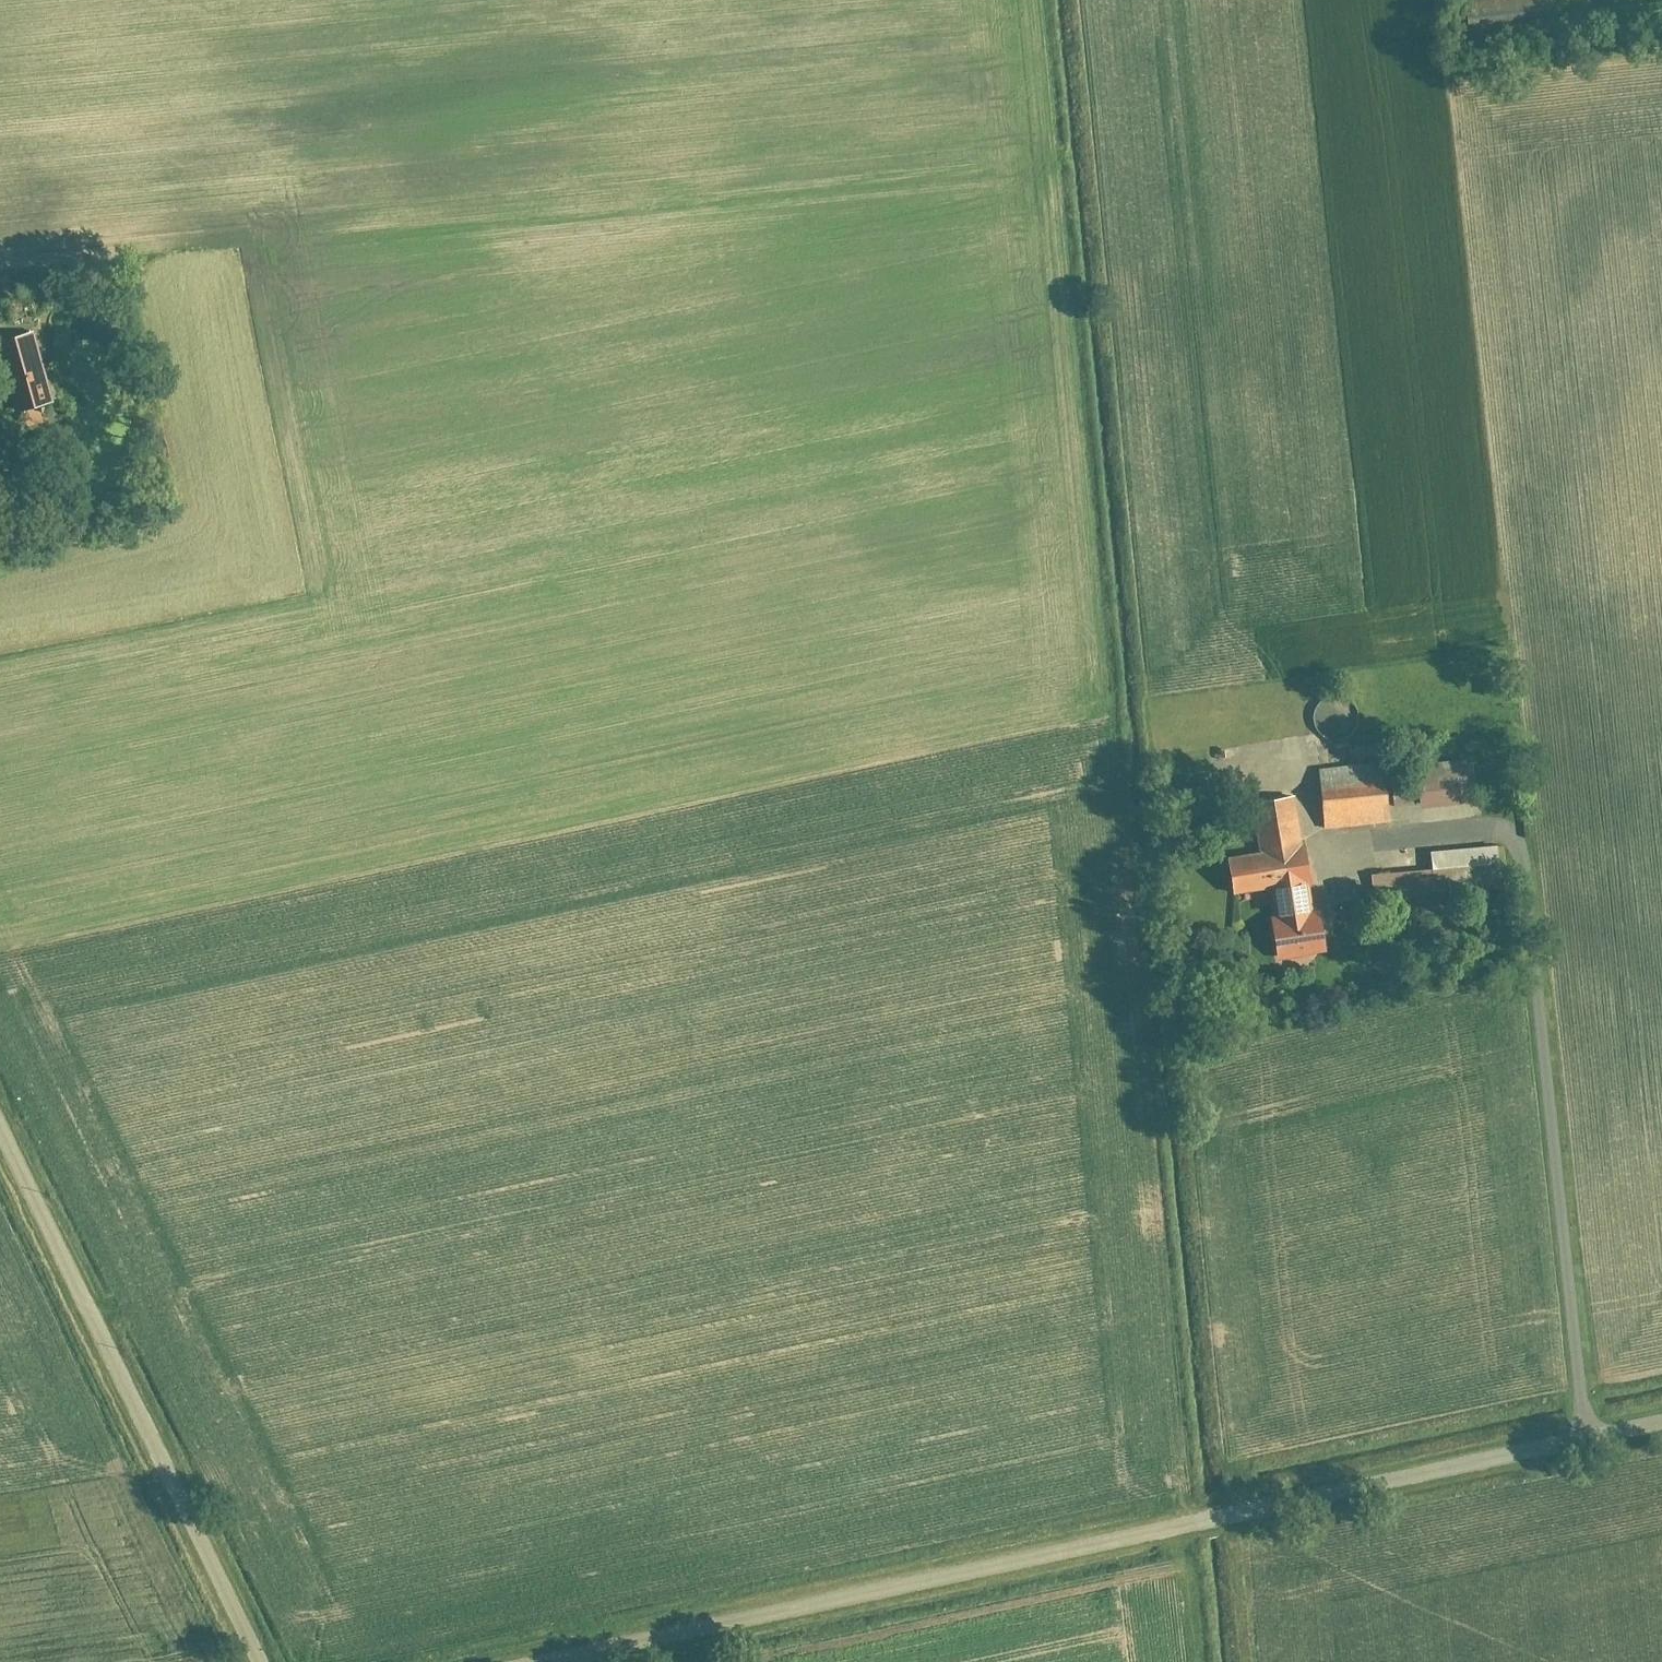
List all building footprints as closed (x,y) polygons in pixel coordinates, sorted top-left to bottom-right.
[(0,351),(0,361),(14,418),(55,408),(39,342),(0,351)] [(1310,723),(1313,734),(1323,743),(1338,745),(1349,740),(1357,728),(1357,718),(1352,707),(1339,699),(1325,700),(1316,706),(1311,715),(1310,723)] [(1419,767),(1421,808),(1478,804),(1476,764),(1419,767)] [(1320,772),(1323,829),(1393,825),(1390,767),(1320,772)] [(1232,897),(1267,892),(1277,960),(1324,953),(1318,913),(1308,914),(1304,887),(1308,887),(1303,847),(1300,847),(1293,797),(1250,803),(1258,853),(1226,858),(1232,897)] [(1430,854),(1431,871),(1367,876),(1370,902),(1500,890),(1496,848),(1430,854)]
